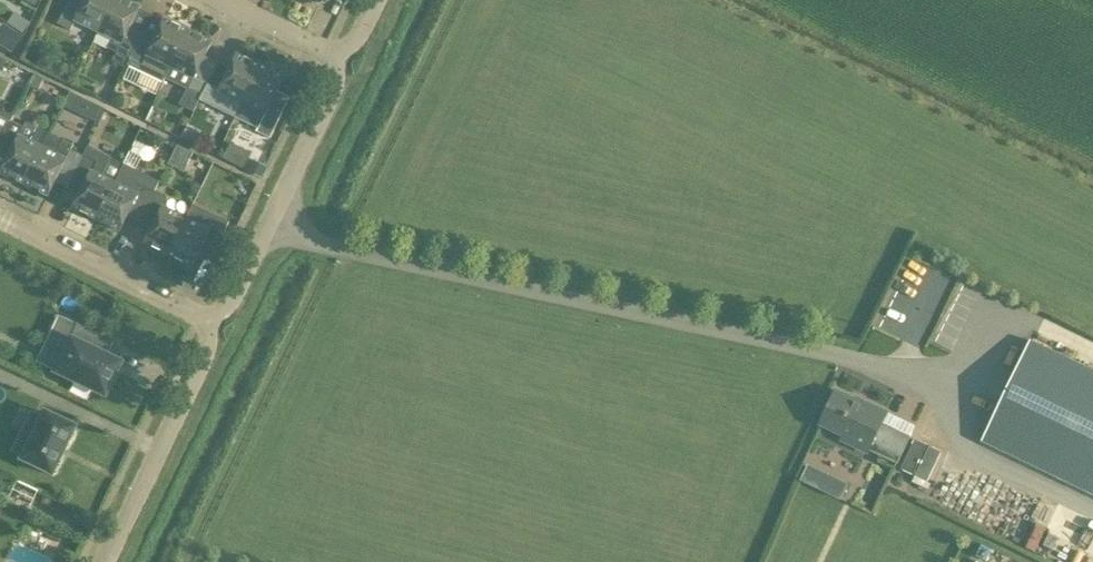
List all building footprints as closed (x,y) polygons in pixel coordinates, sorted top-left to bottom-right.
[(23,1),(34,8),(40,0),(24,0),(23,1)] [(57,24),(71,30),(75,21),(99,32),(114,0),(69,0),(57,24)] [(94,42),(117,53),(113,61),(126,68),(127,65),(142,33),(130,27),(139,7),(125,0),(114,0),(99,32),(94,42)] [(316,9),(321,0),(297,0),(316,9)] [(22,34),(30,22),(14,11),(6,24),(22,34)] [(155,39),(142,33),(127,65),(163,83),(165,78),(188,31),(165,19),(155,39)] [(22,36),(9,27),(0,40),(0,45),(11,52),(22,36)] [(189,90),(190,88),(202,94),(214,68),(202,62),(212,42),(188,31),(165,78),(189,90)] [(214,68),(202,94),(199,100),(235,118),(260,66),(237,54),(227,74),(214,68)] [(62,66),(48,59),(43,69),(57,76),(62,66)] [(290,97),(277,91),(284,77),(260,66),(235,118),(258,129),(257,132),(270,138),(290,97)] [(35,75),(30,86),(38,91),(44,79),(35,75)] [(83,99),(76,112),(90,119),(92,116),(94,118),(100,107),(83,99)] [(11,120),(14,115),(0,109),(0,142),(11,120)] [(11,120),(0,142),(0,147),(11,152),(1,172),(24,183),(42,148),(29,142),(36,127),(26,122),(24,127),(11,120)] [(192,145),(198,133),(188,128),(182,140),(192,145)] [(71,150),(74,145),(49,133),(42,148),(24,183),(48,195),(58,175),(70,181),(83,156),(71,150)] [(184,173),(193,153),(177,145),(172,155),(173,155),(168,166),(184,173)] [(123,164),(88,146),(83,156),(70,181),(83,187),(73,207),(97,218),(123,164)] [(155,191),(159,182),(147,175),(145,180),(135,175),(137,170),(123,164),(97,218),(120,230),(130,210),(142,216),(155,191)] [(169,254),(186,219),(163,207),(168,197),(155,191),(142,216),(155,222),(145,242),(169,254)] [(211,258),(227,227),(214,220),(209,230),(186,219),(169,254),(192,265),(199,252),(211,258)] [(52,372),(102,395),(120,358),(104,351),(111,335),(77,319),(52,372)] [(1031,340),(982,441),(1092,495),(1092,369),(1031,340)] [(898,464),(911,436),(882,422),(887,412),(857,398),(856,400),(837,390),(820,425),(844,436),(842,440),(867,453),(869,450),(898,464)] [(19,460),(49,474),(72,427),(42,412),(30,435),(20,431),(11,450),(21,455),(19,460)] [(916,439),(902,468),(914,474),(928,445),(916,439)] [(927,452),(914,481),(926,487),(939,458),(927,452)] [(808,464),(801,481),(842,497),(849,480),(808,464)]
